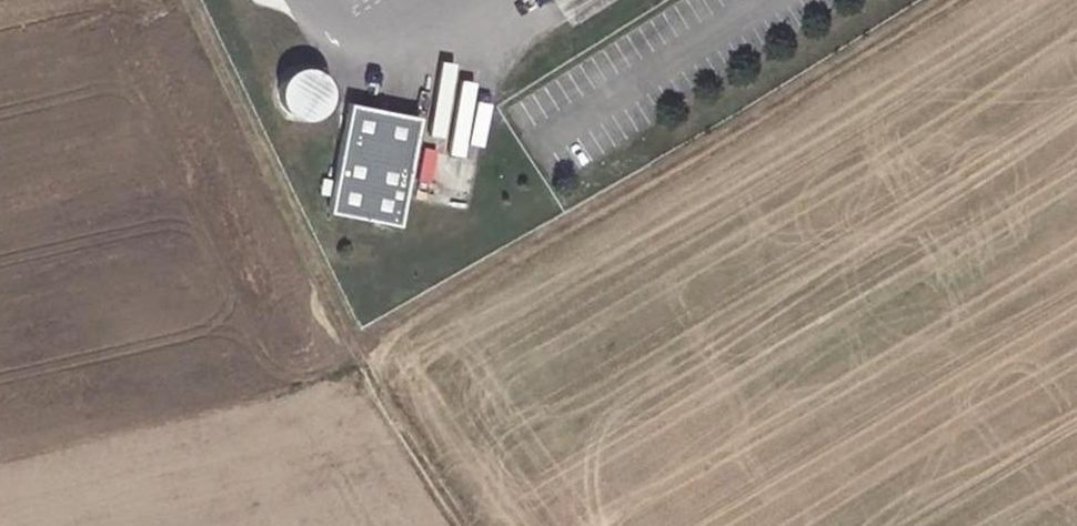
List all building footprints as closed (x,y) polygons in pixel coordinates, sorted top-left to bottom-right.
[(297,58),(262,80),(286,119),(321,98),(297,58)] [(320,208),(392,220),(409,111),(337,100),(320,208)]
